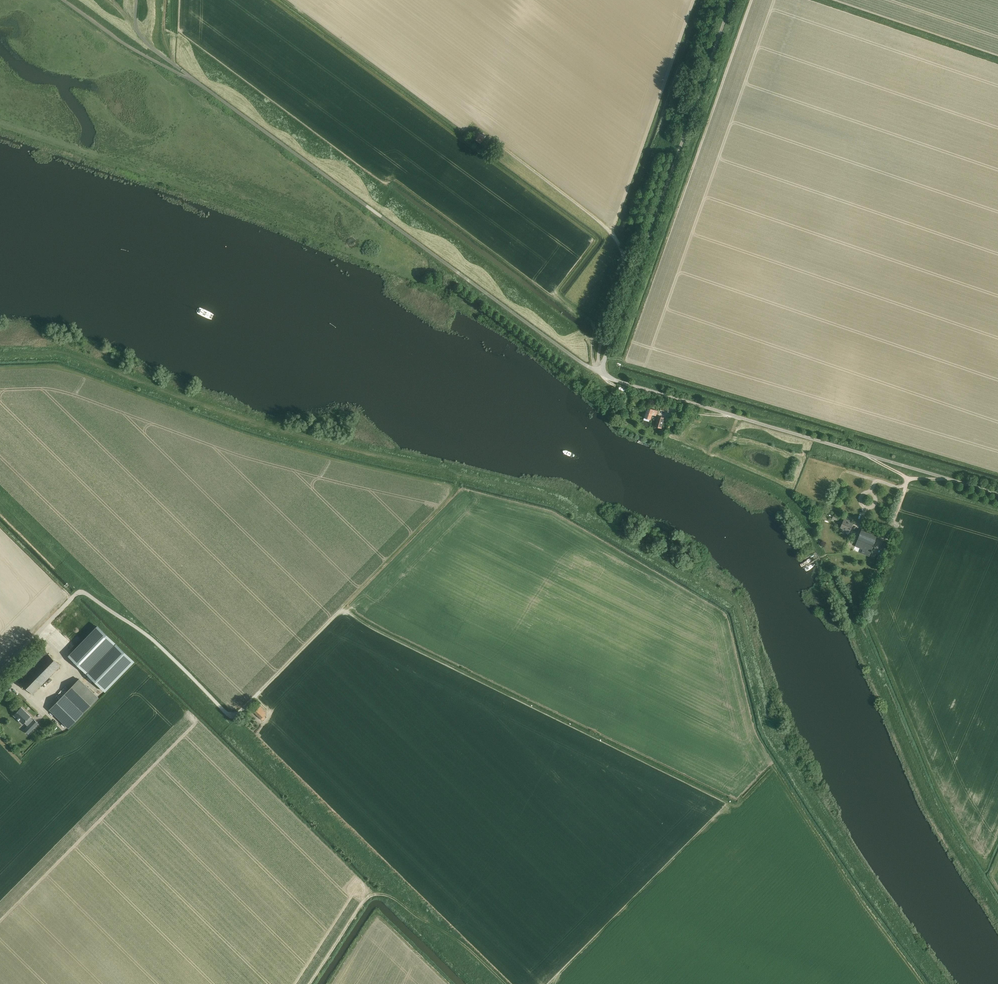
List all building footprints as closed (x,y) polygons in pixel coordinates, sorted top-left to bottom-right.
[(478,132),(475,136),(473,138),(480,144),(485,137),(478,132)] [(648,408),(645,418),(650,419),(652,414),(656,416),(657,411),(648,408)] [(661,428),(663,423),(664,418),(658,416),(657,421),(655,426),(661,428)] [(839,527),(841,528),(850,531),(853,523),(843,518),(839,527)] [(872,550),(873,546),(876,540),(879,532),(863,526),(859,535),(856,543),(872,550)] [(884,556),(889,545),(884,542),(879,554),(884,556)] [(97,626),(69,655),(105,690),(133,661),(97,626)] [(33,695),(37,691),(60,666),(44,650),(21,674),(25,678),(20,682),(33,695)] [(79,679),(64,694),(49,710),(69,729),(99,698),(79,679)] [(5,696),(11,689),(7,685),(1,692),(5,696)] [(255,708),(252,711),(263,720),(265,717),(264,716),(267,713),(260,706),(257,709),(255,708)] [(38,723),(25,711),(21,708),(14,715),(23,724),(24,723),(27,725),(29,723),(33,728),(38,723)]
